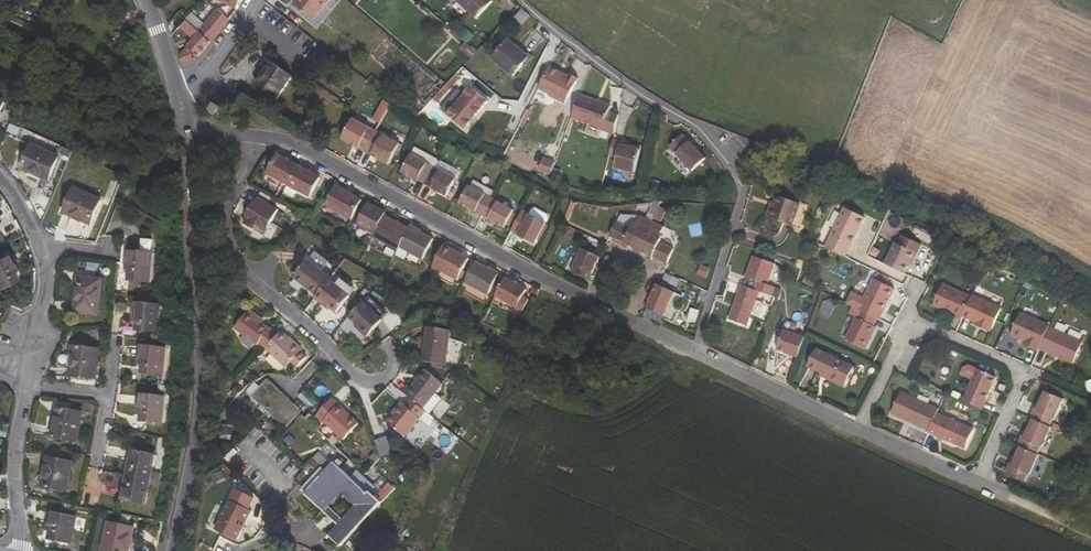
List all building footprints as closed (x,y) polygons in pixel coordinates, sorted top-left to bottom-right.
[(221,1),(237,9),(243,0),(221,0),(221,1)] [(314,20),(331,0),(298,0),(295,4),(314,20)] [(491,0),(457,0),(477,19),(493,2),(491,0)] [(515,19),(522,25),(530,15),(523,9),(515,19)] [(219,12),(201,34),(211,42),(229,20),(219,12)] [(185,21),(179,28),(185,33),(195,41),(190,47),(199,56),(211,42),(201,34),(185,21)] [(508,39),(527,56),(530,59),(532,56),(510,37),(508,39)] [(527,56),(508,39),(492,58),(511,75),(521,63),(527,56)] [(527,56),(521,63),(524,66),(530,59),(527,56)] [(259,81),(256,84),(277,99),(293,76),(273,62),(272,64),(269,61),(256,79),(259,81)] [(570,75),(569,77),(550,67),(538,89),(550,95),(549,96),(566,104),(578,79),(570,75)] [(448,114),(465,129),(489,101),(471,86),(448,114)] [(619,115),(609,112),(611,106),(580,95),(572,117),(602,128),(601,130),(614,135),(619,115)] [(213,102),(209,111),(217,116),(222,108),(213,102)] [(376,123),(380,125),(391,107),(386,105),(376,123)] [(354,118),(342,140),(365,153),(377,131),(354,118)] [(197,130),(197,136),(221,139),(222,133),(197,130)] [(389,165),(400,144),(377,131),(365,153),(389,165)] [(667,146),(689,171),(703,159),(681,134),(667,146)] [(612,141),(609,157),(618,159),(615,171),(634,175),(639,152),(628,149),(620,148),(621,143),(612,141)] [(428,164),(432,157),(414,148),(401,173),(424,185),(434,167),(428,164)] [(46,186),(57,162),(30,151),(19,174),(46,186)] [(299,166),(277,154),(267,173),(288,185),(299,166)] [(432,157),(428,164),(434,167),(438,160),(432,157)] [(434,167),(424,185),(446,196),(460,172),(445,164),(441,171),(434,167)] [(288,185),(310,196),(320,177),(299,166),(288,185)] [(492,198),(485,195),(488,189),(473,180),(470,187),(469,187),(460,204),(482,216),(492,198)] [(336,186),(325,206),(351,220),(362,200),(336,186)] [(428,199),(429,188),(421,187),(420,197),(428,199)] [(91,224),(101,201),(74,189),(64,213),(91,224)] [(488,189),(485,195),(492,198),(495,193),(488,189)] [(265,235),(279,210),(258,198),(253,207),(251,206),(247,213),(249,215),(244,223),(265,235)] [(492,198),(482,216),(505,228),(514,210),(492,198)] [(774,205),(771,204),(765,219),(791,228),(799,206),(776,198),(774,205)] [(648,216),(653,219),(661,202),(655,203),(648,216)] [(386,213),(369,204),(357,225),(375,235),(385,216),(386,213)] [(848,244),(850,245),(863,217),(841,207),(822,247),(842,256),(848,244)] [(535,244),(546,224),(522,211),(511,231),(535,244)] [(638,221),(635,220),(631,229),(617,222),(616,222),(610,236),(624,243),(623,246),(637,253),(653,219),(648,216),(641,213),(638,221)] [(621,215),(617,222),(631,229),(635,220),(638,221),(641,213),(621,215)] [(375,235),(373,238),(397,251),(398,248),(409,229),(385,216),(375,235)] [(666,264),(673,250),(659,243),(663,235),(660,233),(664,224),(653,219),(637,253),(651,260),(653,257),(666,264)] [(422,261),(433,239),(410,226),(409,229),(398,248),(422,261)] [(893,240),(886,253),(906,263),(909,258),(911,259),(919,242),(901,233),(896,242),(893,240)] [(154,243),(143,242),(142,253),(153,254),(154,243)] [(445,245),(432,267),(458,280),(469,258),(445,245)] [(589,280),(600,257),(582,248),(571,272),(589,280)] [(142,253),(128,251),(126,267),(130,268),(129,280),(150,282),(153,254),(142,253)] [(906,263),(886,253),(882,262),(902,272),(906,263)] [(775,263),(754,256),(746,276),(759,281),(755,291),(760,293),(771,297),(774,287),(767,284),(775,263)] [(5,257),(0,259),(0,291),(13,284),(8,273),(12,271),(5,257)] [(316,297),(329,280),(306,262),(293,279),(316,297)] [(487,295),(499,274),(476,262),(465,282),(487,295)] [(98,315),(102,279),(78,276),(74,312),(98,315)] [(505,278),(495,296),(517,308),(526,290),(505,278)] [(892,288),(873,278),(869,285),(889,294),(892,288)] [(337,313),(351,296),(330,280),(329,280),(316,297),(315,299),(322,304),(323,303),(337,313)] [(657,284),(646,308),(671,320),(677,307),(685,311),(690,301),(657,284)] [(861,311),(876,319),(889,294),(869,285),(856,309),(861,311)] [(970,298),(941,285),(931,306),(961,320),(962,316),(970,298)] [(755,291),(742,286),(729,319),(747,326),(760,293),(755,291)] [(975,324),(987,330),(993,327),(1001,308),(972,294),(970,298),(962,316),(976,323),(975,324)] [(158,332),(161,305),(135,302),(134,318),(138,318),(137,329),(158,332)] [(368,335),(381,320),(363,302),(343,324),(361,341),(367,334),(368,335)] [(671,320),(679,324),(685,311),(677,307),(671,320)] [(844,340),(865,350),(876,329),(872,327),(876,319),(861,311),(856,320),(854,320),(844,340)] [(252,312),(236,328),(257,347),(261,343),(266,348),(278,336),(273,331),(270,334),(263,327),(256,321),(259,318),(252,312)] [(1039,347),(1049,325),(1019,312),(1011,333),(1024,339),(1023,343),(1038,351),(1039,347)] [(256,321),(263,327),(266,325),(259,318),(256,321)] [(1049,325),(1039,347),(1072,362),(1081,339),(1049,325)] [(453,332),(429,328),(423,362),(447,366),(453,332)] [(278,336),(266,348),(291,372),(306,355),(300,350),(302,349),(282,331),(278,336)] [(70,376),(96,379),(99,348),(74,346),(70,376)] [(165,379),(168,351),(143,348),(141,363),(146,364),(144,377),(165,379)] [(825,377),(824,379),(844,388),(850,376),(845,373),(848,366),(816,350),(806,368),(825,377)] [(854,368),(848,366),(845,373),(850,376),(854,368)] [(423,409),(443,385),(427,370),(412,387),(409,384),(402,392),(412,400),(423,409)] [(976,370),(966,393),(979,400),(989,376),(976,370)] [(984,402),(995,378),(989,376),(979,400),(984,402)] [(286,425),(298,412),(267,383),(254,396),(286,425)] [(1064,399),(1047,390),(1041,401),(1037,410),(1035,408),(1031,417),(1034,419),(1050,426),(1054,418),(1055,419),(1064,399)] [(901,392),(890,414),(927,432),(936,414),(938,410),(901,392)] [(163,423),(166,397),(141,394),(139,408),(143,408),(141,421),(163,423)] [(333,399),(317,415),(345,440),(360,424),(333,399)] [(387,420),(404,436),(426,412),(423,409),(412,400),(407,406),(403,403),(387,420)] [(77,442),(83,413),(57,407),(51,436),(77,442)] [(927,432),(927,433),(955,446),(964,427),(936,414),(927,432)] [(1038,452),(1041,446),(1042,446),(1051,427),(1050,426),(1034,419),(1029,429),(1024,438),(1022,436),(1018,444),(1038,452)] [(375,441),(379,458),(390,455),(386,439),(375,441)] [(1039,455),(1037,453),(1038,452),(1018,444),(1021,446),(1016,457),(1012,466),(1009,464),(1005,472),(1024,482),(1028,474),(1029,475),(1039,455)] [(156,454),(129,449),(126,464),(129,465),(127,474),(151,479),(156,454)] [(374,487),(362,476),(356,481),(340,466),(345,460),(340,455),(305,493),(339,524),(329,535),(340,546),(382,502),(370,490),(374,487)] [(67,491),(73,462),(47,457),(41,486),(67,491)] [(151,479),(127,474),(124,487),(121,487),(119,497),(146,503),(151,479)] [(249,514),(229,502),(213,530),(234,542),(249,514)] [(72,543),(77,516),(51,511),(48,525),(52,526),(50,538),(72,543)] [(141,529),(114,523),(108,550),(136,550),(141,529)]
